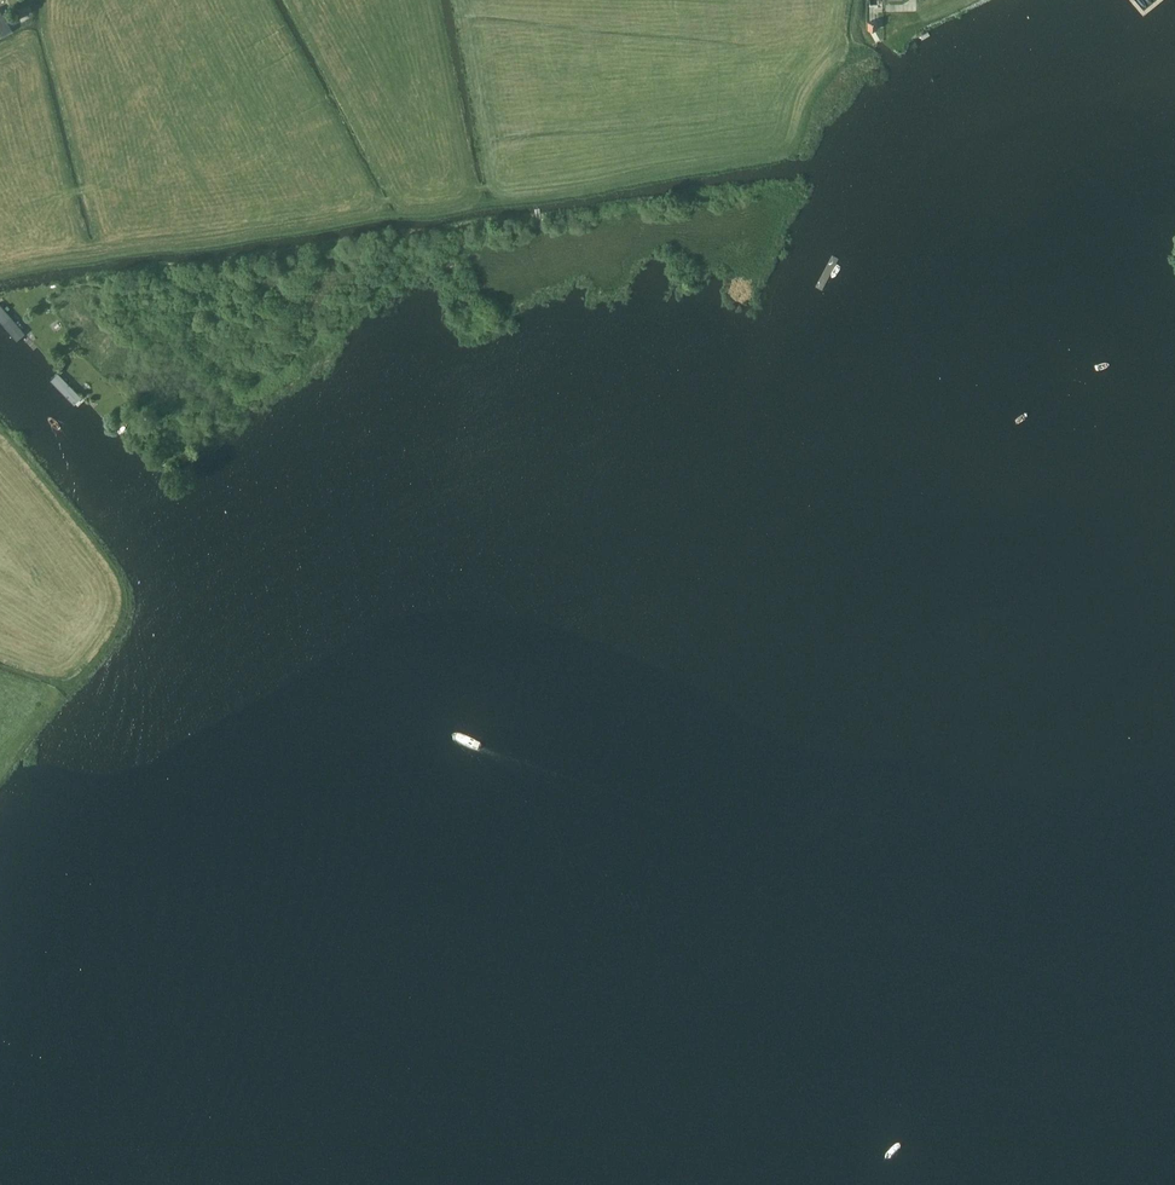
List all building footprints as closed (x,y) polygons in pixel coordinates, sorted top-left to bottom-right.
[(4,33),(13,27),(0,4),(0,27),(4,33)] [(17,340),(26,332),(0,301),(0,320),(17,340)] [(51,378),(78,407),(85,400),(59,371),(51,378)]
